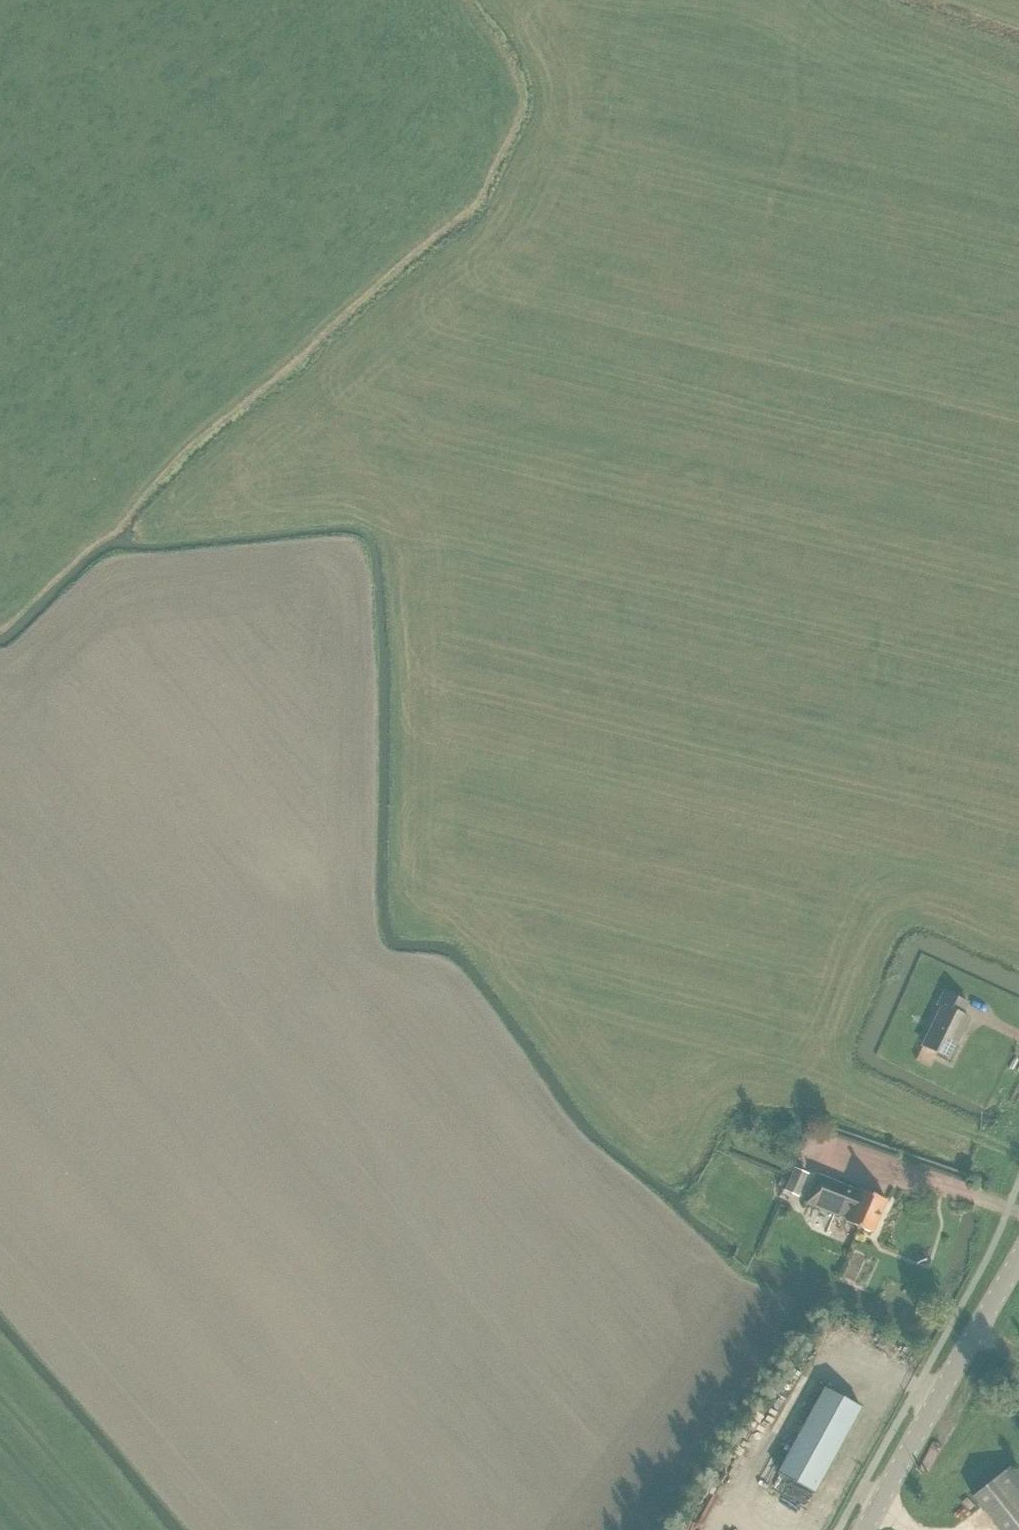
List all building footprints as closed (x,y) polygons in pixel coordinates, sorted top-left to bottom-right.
[(923,1045),(949,1058),(969,1017),(962,1014),(968,1003),(944,991),(938,1004),(943,1006),(923,1045)] [(794,1168),(785,1189),(799,1196),(808,1174),(794,1168)] [(861,1189),(860,1191),(817,1173),(805,1200),(848,1219),(846,1221),(872,1232),(887,1200),(861,1189)] [(814,1492),(861,1407),(825,1387),(779,1472),(814,1492)] [(998,1529),(1018,1529),(1018,1478),(1008,1464),(970,1495),(998,1529)]
